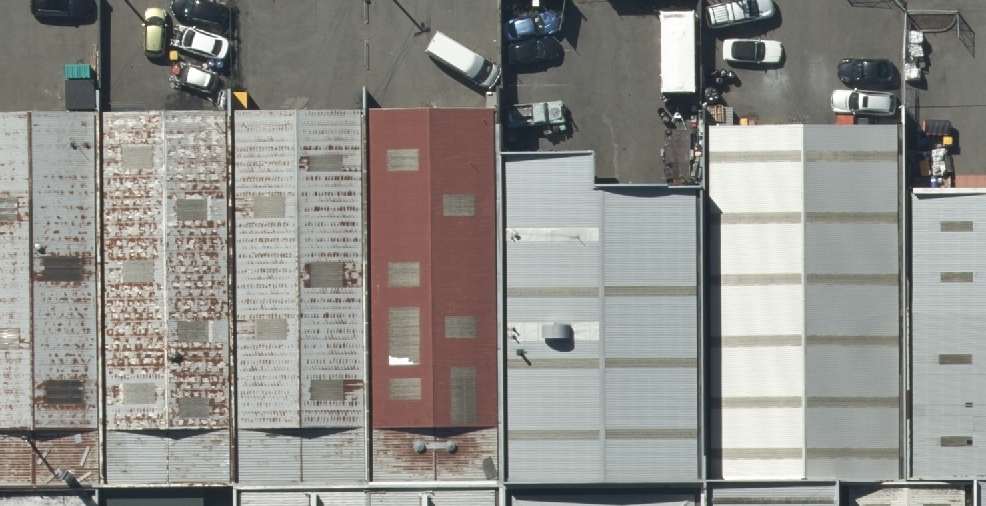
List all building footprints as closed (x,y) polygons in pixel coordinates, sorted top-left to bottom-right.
[(364,123),(367,497),(501,496),(498,167),(498,121),(364,123)] [(364,123),(230,124),(234,498),(367,497),(364,123)] [(226,498),(234,498),(230,124),(96,125),(100,500),(226,498)] [(100,500),(96,125),(0,126),(0,501),(100,500)] [(702,139),(702,197),(706,495),(845,494),(904,494),(902,201),(902,138),(702,139)] [(601,166),(498,167),(501,496),(706,495),(702,197),(601,197),(601,166)] [(902,201),(904,494),(964,493),(983,493),(985,493),(985,201),(902,201)] [(964,493),(904,494),(845,494),(845,505),(964,505),(964,493)] [(845,494),(706,495),(706,505),(845,505),(845,494)] [(501,505),(706,505),(706,495),(501,496),(501,505)] [(234,498),(234,505),(501,505),(501,496),(367,497),(234,498)]
